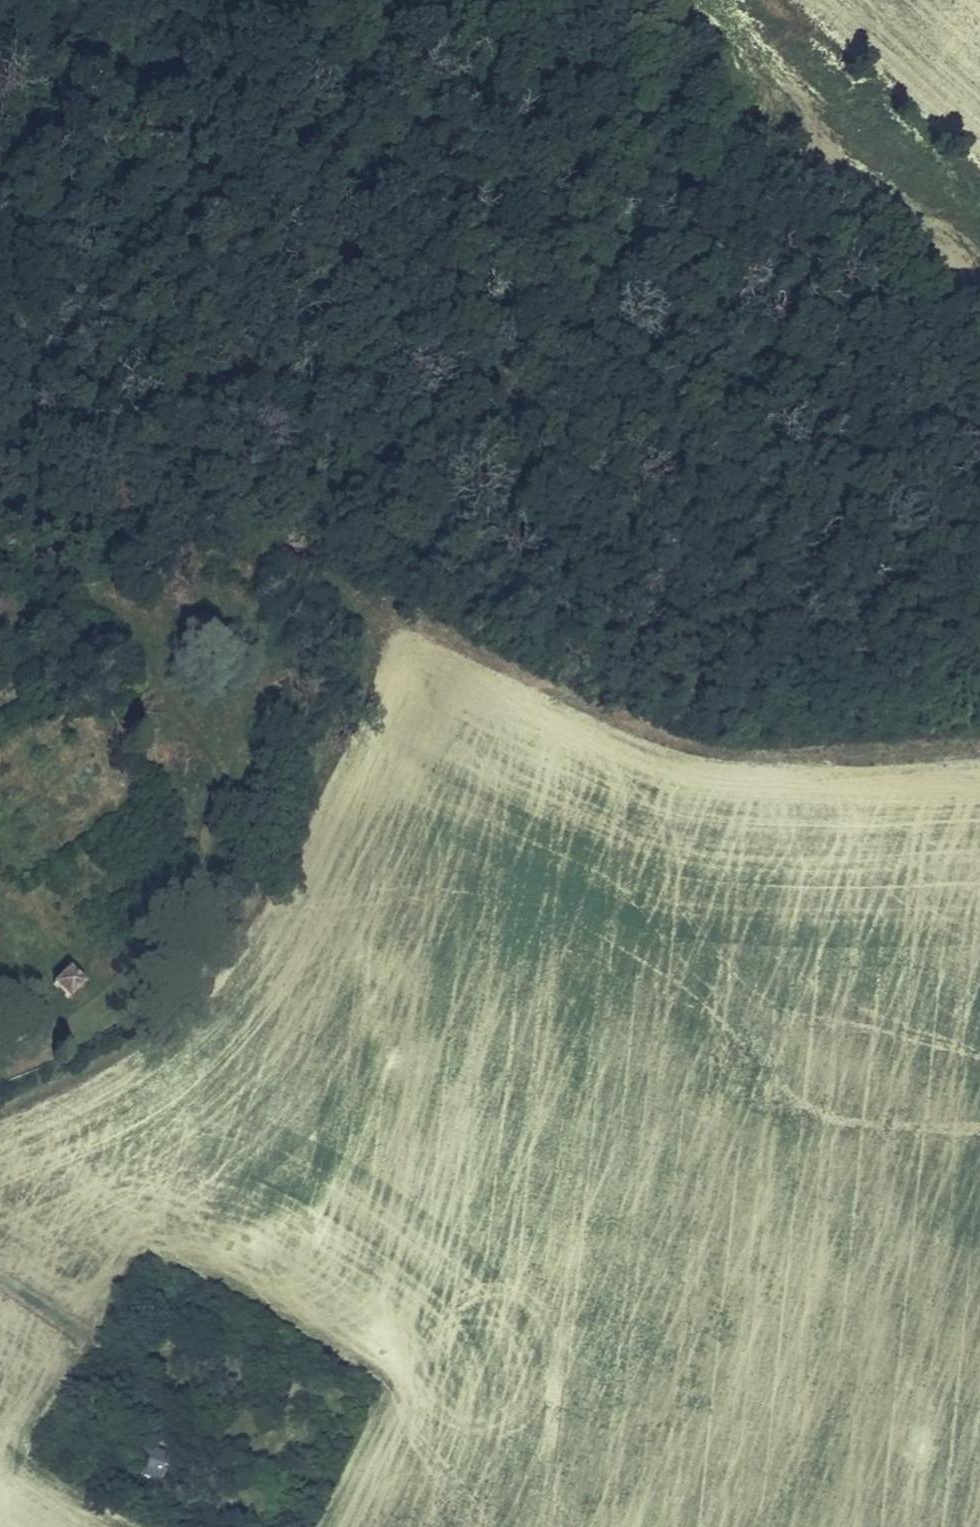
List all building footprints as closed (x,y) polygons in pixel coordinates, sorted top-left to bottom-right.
[(53,985),(68,1001),(84,985),(69,970),(53,985)]
